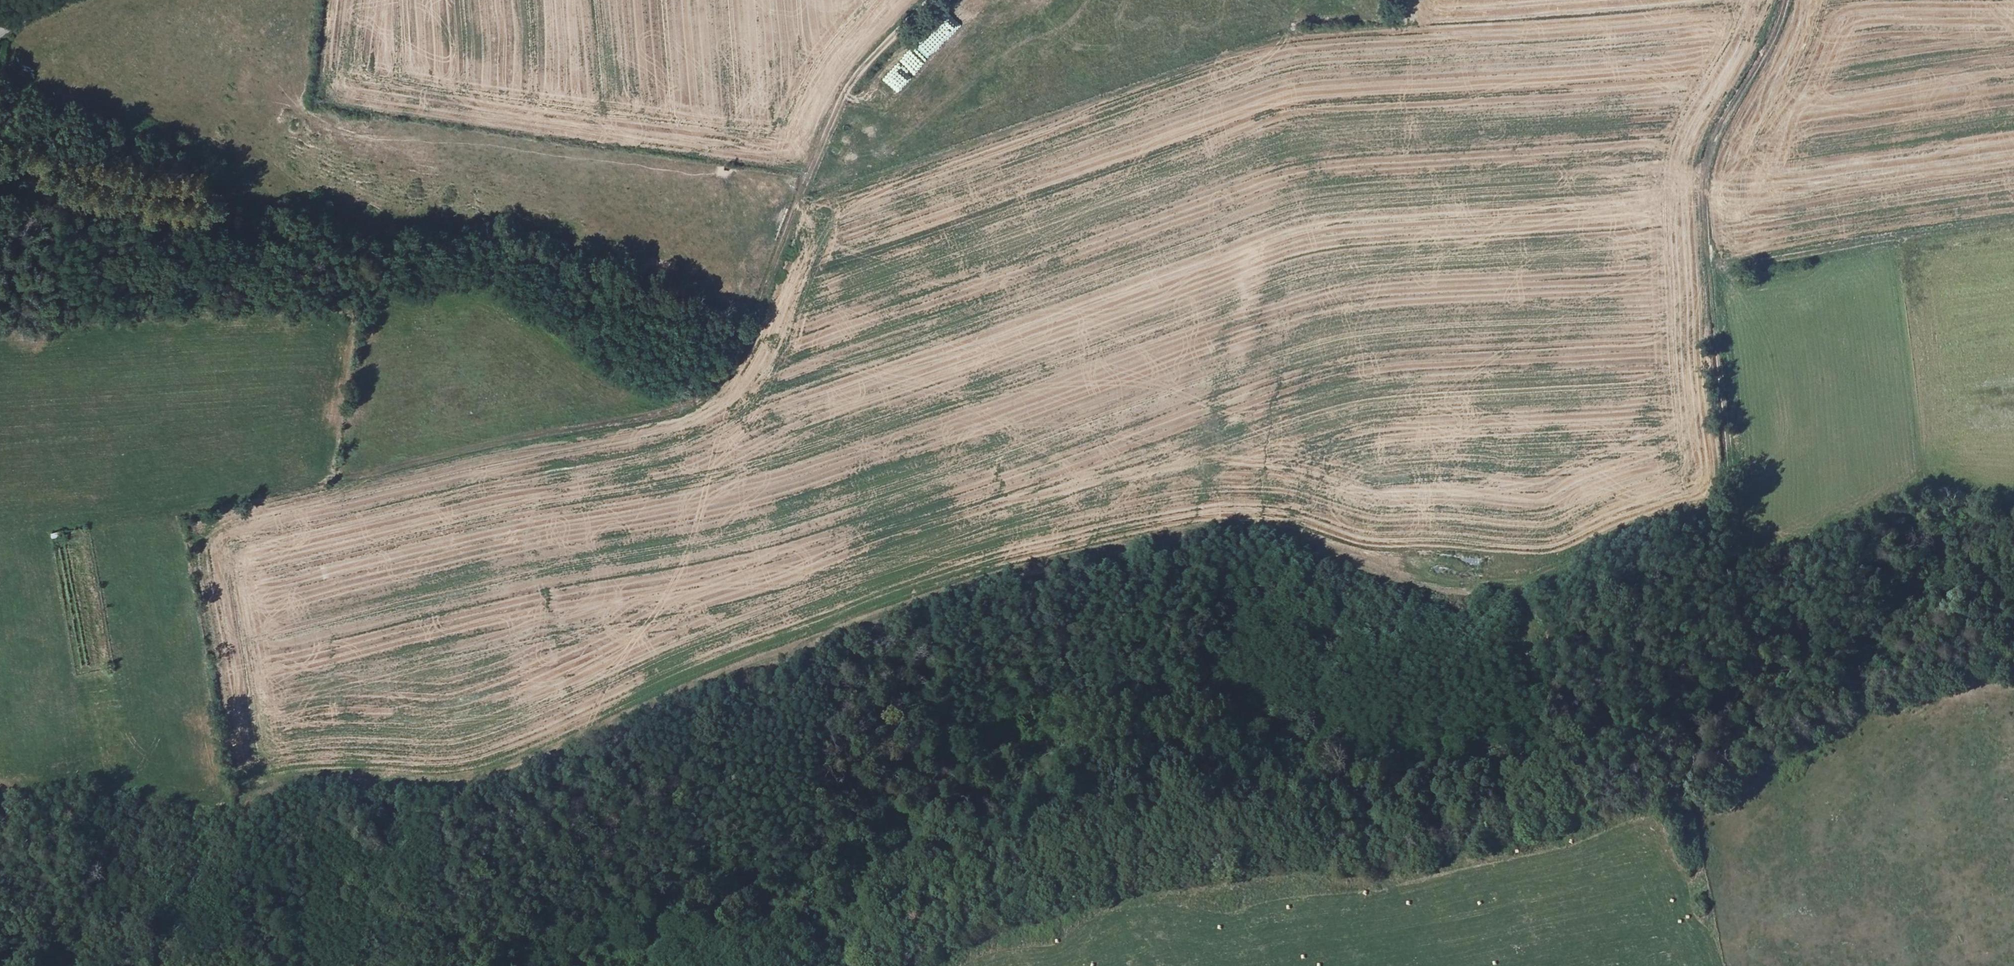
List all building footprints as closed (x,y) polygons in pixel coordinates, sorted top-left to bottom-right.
[(871,83),(891,101),(923,64),(903,46),(871,83)]
